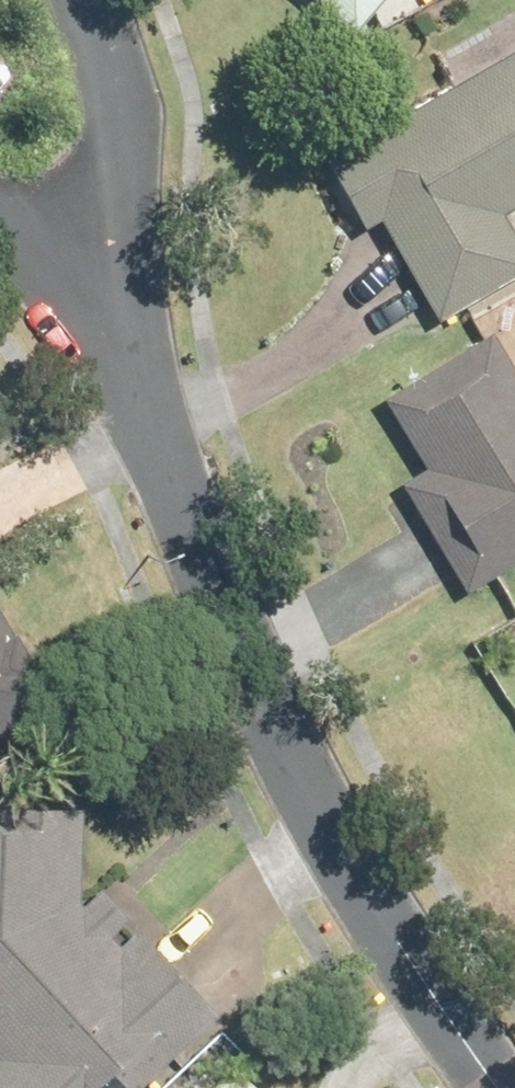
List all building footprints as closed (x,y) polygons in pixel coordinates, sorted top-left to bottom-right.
[(341,32),(369,0),(305,0),(341,32)] [(351,228),(367,218),(425,320),(514,270),(514,257),(491,214),(514,200),(514,46),(313,158),(351,228)] [(460,594),(514,560),(514,389),(481,335),(373,403),(414,469),(391,484),(460,594)] [(45,701),(0,624),(0,727),(45,701)] [(205,1016),(128,934),(109,951),(94,936),(114,918),(91,893),(69,905),(72,808),(0,806),(0,1087),(128,1087),(205,1016)]
